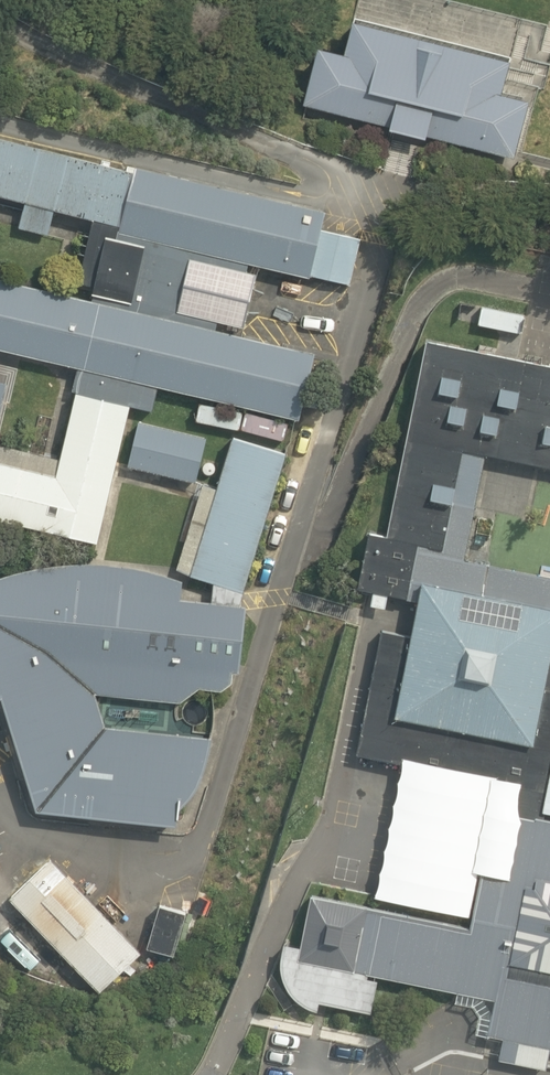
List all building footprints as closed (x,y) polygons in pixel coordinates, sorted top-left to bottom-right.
[(497,93),(506,58),(348,20),(340,53),(315,47),(301,105),(387,125),(386,130),(423,139),(423,135),(513,156),(526,100),(497,93)] [(94,218),(121,225),(119,232),(250,263),(310,277),(310,275),(352,284),(362,237),(321,229),(325,209),(136,164),(135,170),(0,135),(0,194),(26,201),(55,208),(94,218)] [(49,235),(55,208),(26,201),(20,226),(49,235)] [(91,301),(216,330),(230,272),(247,276),(250,263),(119,232),(121,225),(94,218),(79,281),(95,285),(91,301)] [(297,419),(312,353),(216,330),(91,301),(0,280),(0,349),(76,367),(156,386),(297,419)] [(408,598),(419,544),(442,548),(463,449),(487,454),(539,464),(549,466),(549,364),(518,357),(497,353),(428,339),(415,401),(409,400),(388,502),(394,503),(387,534),(368,530),(357,588),(371,591),(408,598)] [(74,392),(128,404),(151,410),(156,386),(76,367),(71,391),(74,392)] [(96,543),(115,462),(128,404),(74,392),(58,459),(44,455),(0,445),(0,520),(96,543)] [(127,465),(195,482),(205,438),(137,422),(127,465)] [(189,575),(211,582),(241,592),(285,453),(232,437),(216,487),(189,575)] [(487,454),(463,449),(442,548),(419,544),(408,598),(418,600),(422,580),(549,606),(549,577),(487,564),(464,559),(487,454)] [(177,823),(178,809),(186,802),(193,795),(198,787),(203,774),(207,761),(210,747),(212,738),(106,726),(96,694),(181,702),(200,688),(222,690),(233,682),(233,671),(239,672),(247,605),(238,604),(211,601),(182,598),(183,581),(177,579),(173,577),(159,573),(134,567),(121,565),(108,563),(98,563),(92,563),(83,563),(70,563),(57,564),(43,566),(33,568),(21,570),(10,573),(0,577),(0,697),(1,697),(9,721),(37,808),(177,823)] [(492,809),(535,818),(536,815),(549,818),(549,811),(543,809),(549,774),(549,606),(422,580),(418,600),(411,635),(382,629),(356,752),(404,761),(497,779),(492,809)] [(211,601),(238,604),(241,592),(211,582),(211,601)] [(487,1032),(521,1039),(549,1045),(549,818),(536,815),(535,818),(492,809),(480,870),(472,914),(470,926),(311,893),(300,945),(298,959),(375,974),(456,990),(493,998),(487,1032)] [(100,992),(141,952),(52,858),(9,898),(100,992)] [(174,955),(188,911),(160,903),(158,908),(153,906),(149,919),(154,920),(146,946),(174,955)] [(375,978),(375,974),(298,959),(300,945),(283,942),(282,949),(281,953),(280,959),(280,966),(281,972),(283,979),(287,987),(290,993),(295,999),(301,1003),(310,1008),(318,1011),(319,1001),(327,1003),(372,1012),(378,978),(375,978)]
